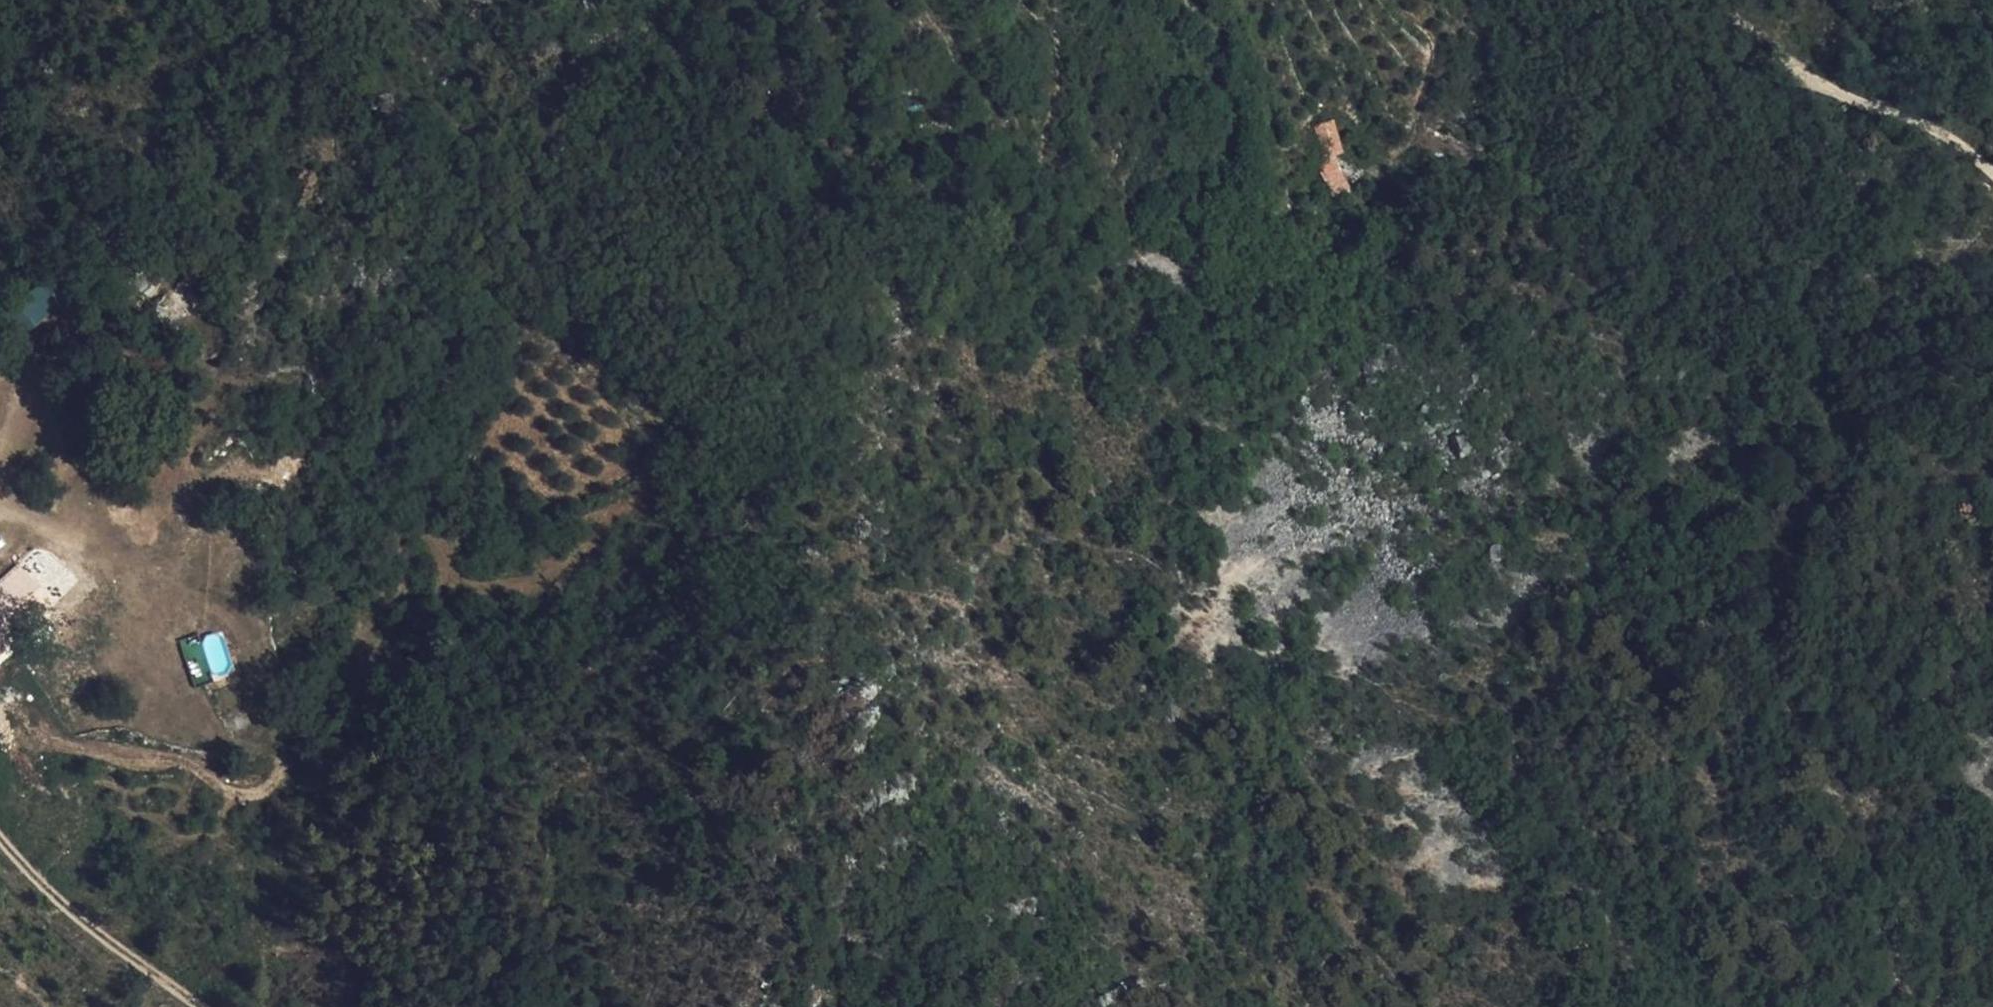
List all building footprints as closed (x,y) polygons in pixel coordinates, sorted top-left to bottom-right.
[(1337,121),(1316,123),(1324,194),(1345,192),(1337,121)] [(18,571),(0,585),(0,652),(58,611),(18,571)]
